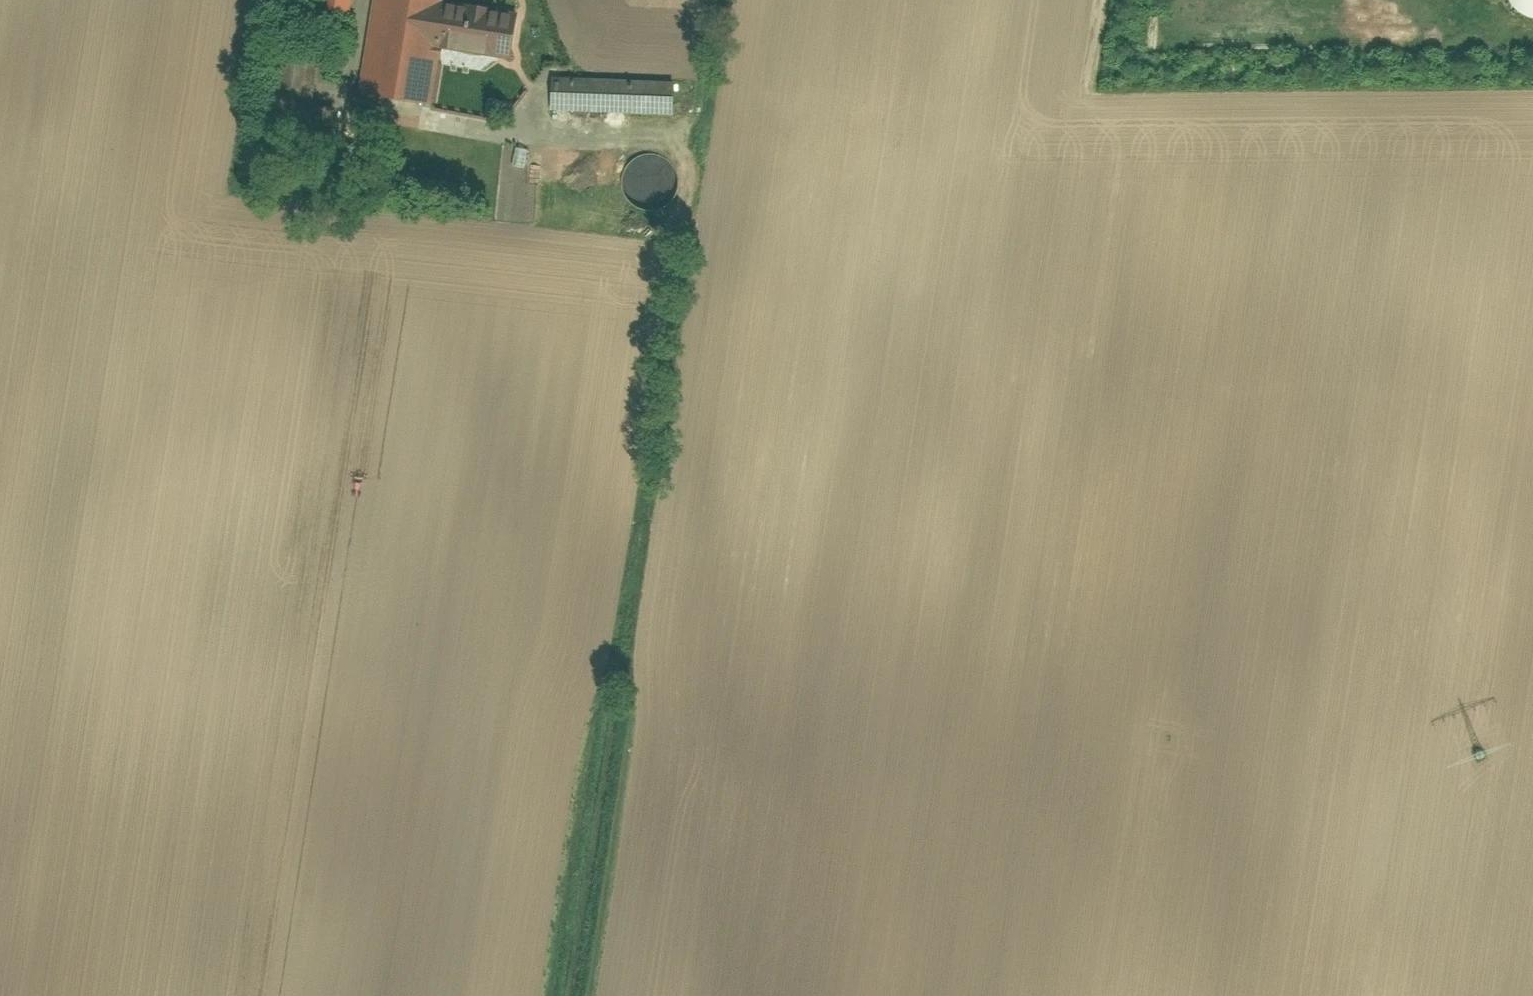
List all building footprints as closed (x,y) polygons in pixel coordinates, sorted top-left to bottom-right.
[(448,0),(380,0),(365,89),(436,101),(446,46),(454,1),(448,0)] [(1517,2),(1526,10),(1532,13),(1532,0),(1517,0),(1517,2)] [(454,1),(446,46),(514,58),(522,12),(454,1)] [(559,82),(557,107),(681,112),(682,88),(559,82)]
